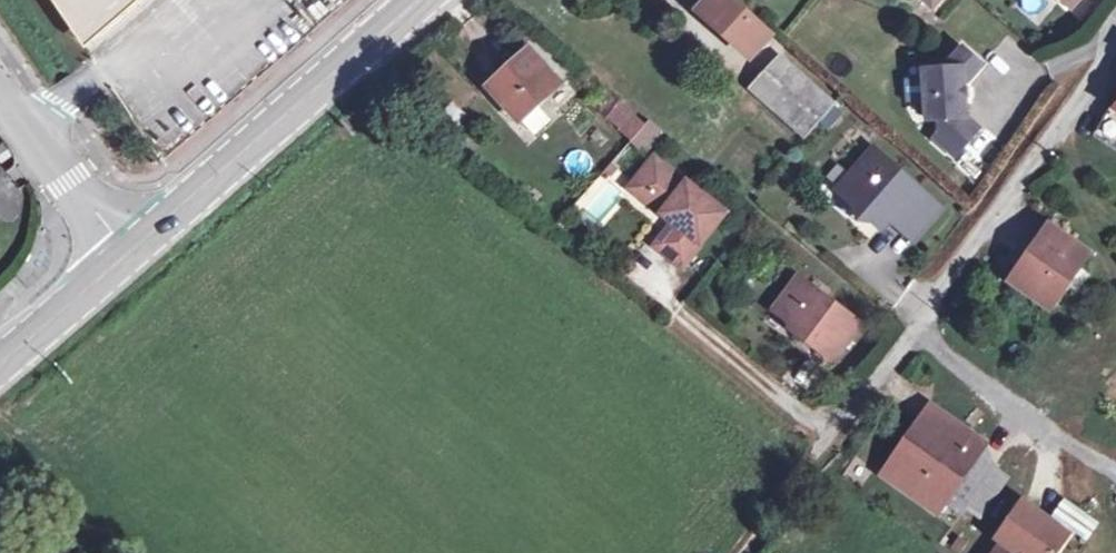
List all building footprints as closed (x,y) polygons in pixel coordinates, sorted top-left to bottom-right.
[(84,47),(138,0),(126,0),(101,21),(86,0),(51,0),(84,47)] [(101,21),(126,0),(86,0),(101,21)] [(737,0),(709,0),(698,12),(750,58),(773,33),(737,0)] [(981,65),(962,49),(947,66),(948,70),(925,70),(928,119),(939,119),(940,132),(935,138),(954,155),(978,128),(965,117),(963,81),(967,81),(981,65)] [(562,86),(531,52),(490,89),(520,123),(562,86)] [(817,118),(831,102),(781,58),(753,89),(803,134),(817,118)] [(620,127),(633,111),(601,84),(588,99),(620,127)] [(848,118),(831,102),(817,118),(835,133),(848,118)] [(1113,105),(1094,137),(1115,150),(1115,107),(1113,105)] [(646,122),(633,111),(620,127),(632,137),(646,122)] [(839,192),(852,204),(876,225),(881,229),(889,220),(903,232),(930,200),(874,151),(862,165),(860,163),(850,175),(852,177),(839,192)] [(654,158),(632,184),(665,209),(661,215),(672,223),(654,247),(682,269),(725,214),(654,158)] [(632,184),(628,189),(661,215),(665,209),(632,184)] [(606,187),(584,213),(597,224),(619,198),(606,187)] [(941,210),(930,200),(903,232),(914,241),(941,210)] [(856,223),(876,225),(852,204),(856,223)] [(1015,284),(1049,308),(1087,253),(1052,229),(1015,284)] [(798,278),(773,311),(792,325),(809,338),(806,342),(832,362),(860,324),(798,278)] [(809,338),(792,325),(789,330),(806,342),(809,338)] [(934,409),(900,459),(927,478),(915,495),(938,511),(945,501),(976,456),(984,444),(934,409)] [(945,501),(962,512),(992,467),(976,456),(945,501)] [(888,476),(915,495),(927,478),(900,459),(888,476)] [(1052,515),(1088,538),(1099,521),(1062,498),(1052,515)] [(1022,502),(998,537),(1004,542),(995,552),(1054,552),(1067,534),(1022,502)]
